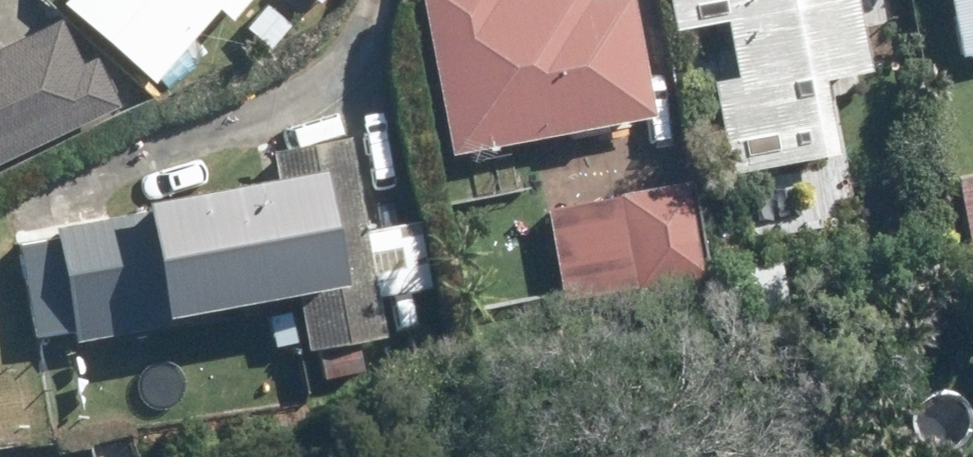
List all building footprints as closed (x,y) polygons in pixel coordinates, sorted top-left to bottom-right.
[(60,1),(150,81),(214,9),(226,21),(245,0),(61,0),(60,1)] [(445,153),(567,132),(568,139),(602,132),(601,125),(651,115),(630,0),(417,0),(445,153)] [(855,0),(664,0),(670,33),(724,22),(734,78),(711,82),(724,157),(835,136),(826,81),(868,73),(855,0)] [(959,56),(972,53),(972,0),(948,0),(959,56)] [(260,5),(242,27),(268,48),(286,28),(260,5)] [(115,107),(91,57),(75,64),(55,19),(0,45),(0,162),(115,107)] [(53,240),(15,246),(31,340),(293,293),(304,353),(383,340),(375,301),(429,292),(416,222),(365,230),(349,138),(267,153),(274,187),(51,228),(53,240)] [(960,179),(972,233),(972,176),(960,179)] [(689,181),(544,207),(562,302),(631,290),(637,316),(711,304),(689,181)] [(757,271),(711,276),(714,301),(760,296),(757,271)]
